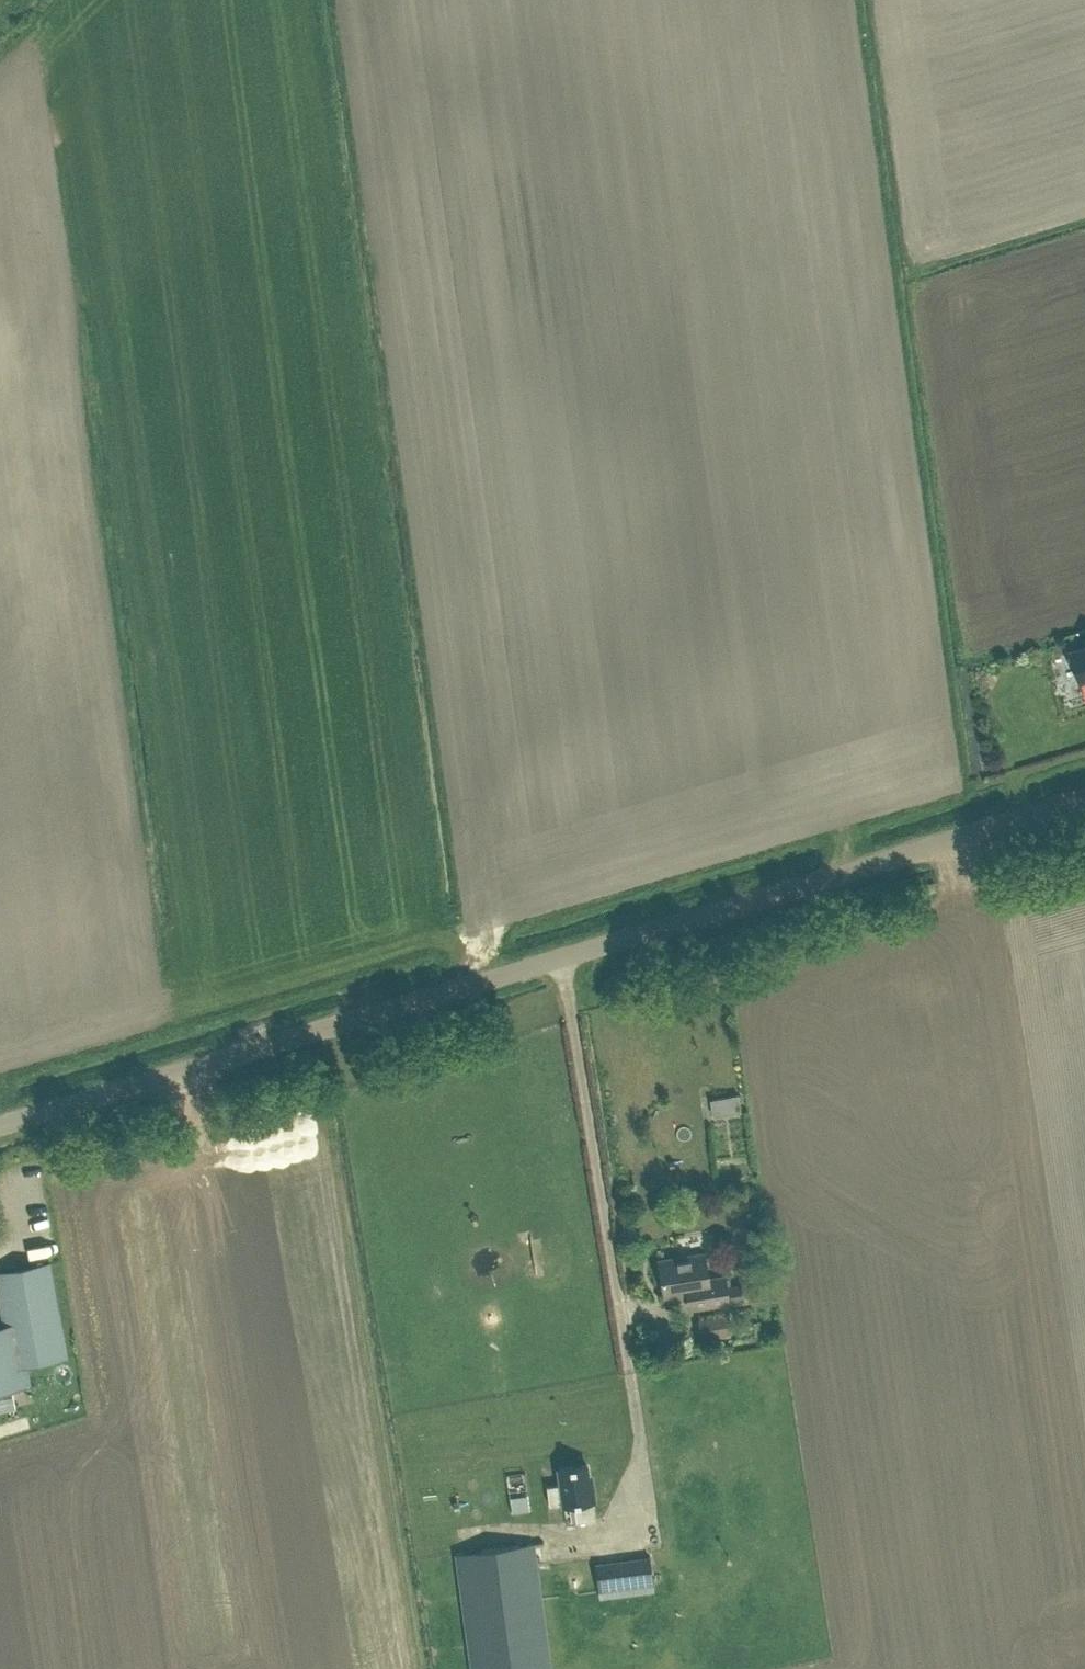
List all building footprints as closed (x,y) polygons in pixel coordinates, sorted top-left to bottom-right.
[(1070,651),(1079,680),(1084,678),(1084,646),(1070,651)] [(703,1277),(699,1251),(654,1258),(660,1293),(683,1289),(686,1306),(724,1299),(722,1286),(720,1274),(703,1277)] [(50,1260),(0,1270),(0,1301),(4,1323),(0,1324),(0,1390),(30,1384),(27,1365),(67,1357),(50,1260)] [(738,1284),(722,1286),(724,1299),(740,1297),(738,1284)] [(701,1337),(730,1332),(728,1313),(699,1318),(701,1337)] [(577,1521),(595,1519),(593,1500),(595,1500),(592,1480),(589,1481),(586,1463),(558,1467),(560,1483),(547,1485),(549,1503),(563,1501),(563,1504),(575,1502),(577,1521)] [(535,1541),(454,1552),(471,1668),(553,1668),(535,1541)] [(650,1556),(595,1563),(598,1590),(653,1583),(650,1556)]
